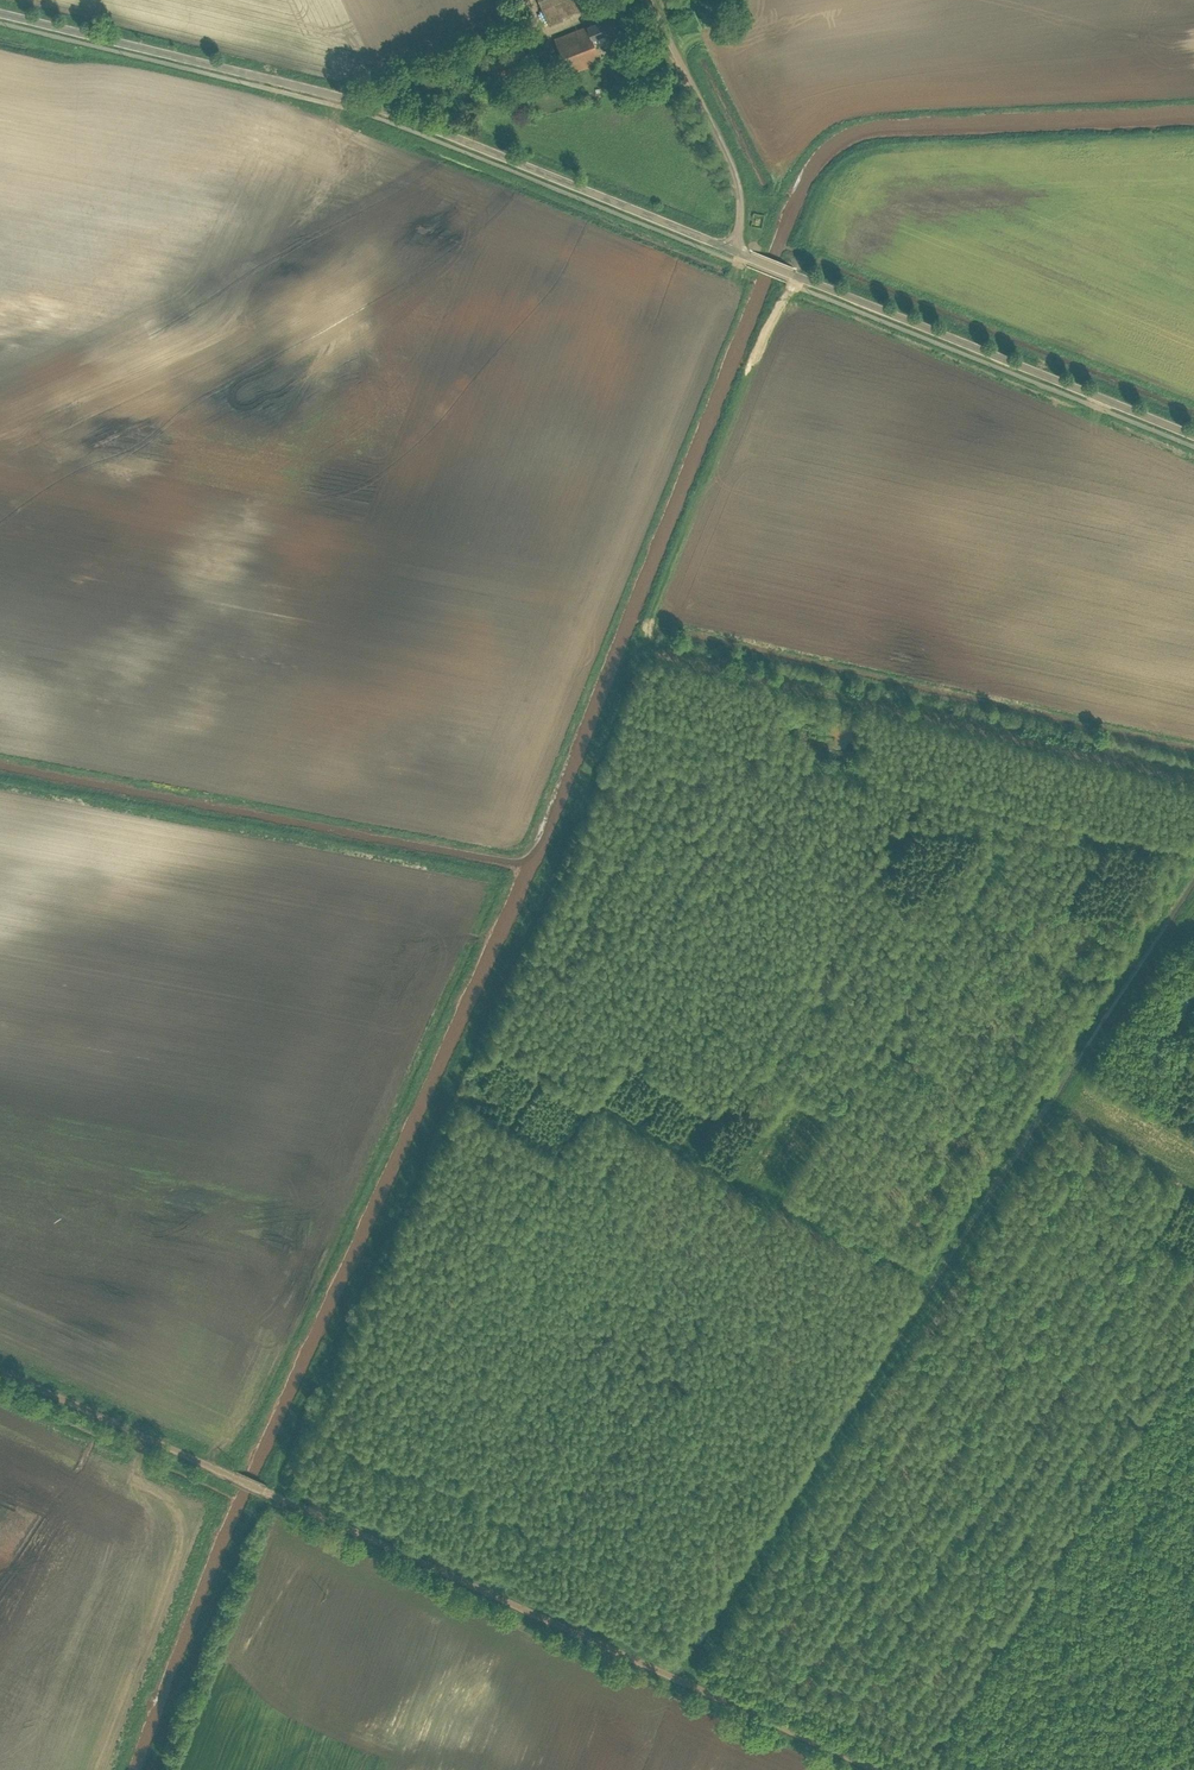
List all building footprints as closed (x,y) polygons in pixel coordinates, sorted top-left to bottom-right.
[(591,0),(540,0),(547,19),(591,2),(591,0)] [(553,35),(568,71),(602,58),(591,31),(607,25),(608,29),(633,19),(625,0),(621,0),(598,10),(599,12),(585,18),(587,22),(553,35)]
